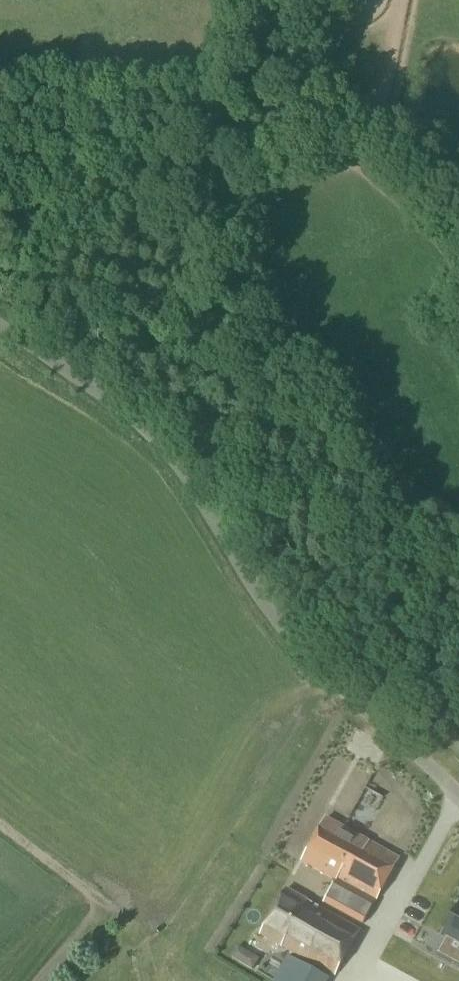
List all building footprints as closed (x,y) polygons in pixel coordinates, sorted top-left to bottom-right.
[(363,839),(326,819),(302,863),(331,878),(339,883),(376,903),(400,860),(363,839)] [(339,883),(331,878),(315,906),(286,890),(261,936),(335,977),(376,903),(339,883)] [(436,956),(458,968),(458,910),(444,937),(446,938),(436,956)] [(239,944),(233,956),(257,968),(263,956),(239,944)]
